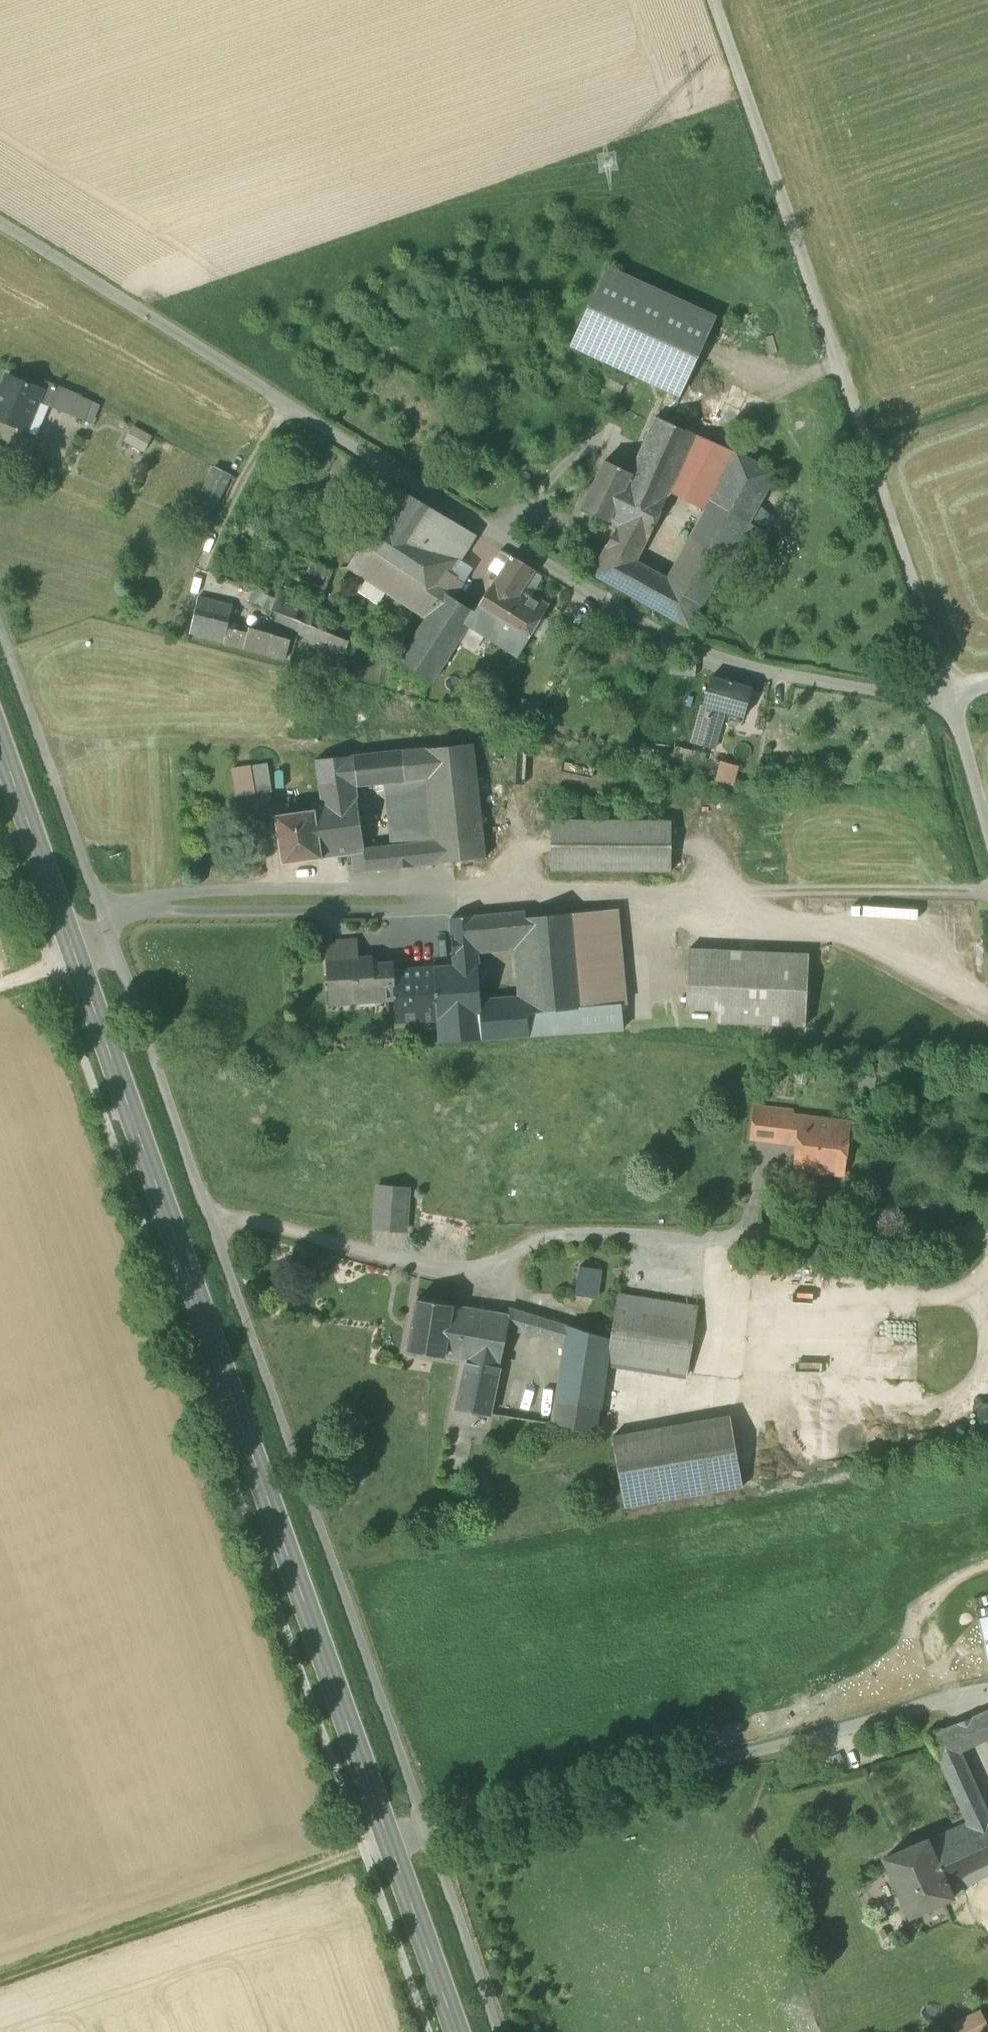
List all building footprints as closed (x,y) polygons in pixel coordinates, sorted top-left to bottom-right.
[(606,271),(572,344),(681,394),(714,321),(606,271)] [(628,380),(607,368),(598,383),(618,395),(628,380)] [(27,432),(39,404),(44,390),(43,390),(9,375),(0,397),(0,422),(27,433),(27,432)] [(44,390),(39,404),(49,408),(57,387),(46,383),(43,390),(44,390)] [(49,408),(85,423),(85,422),(92,405),(93,404),(81,399),(82,397),(57,387),(49,408)] [(37,436),(49,408),(39,404),(27,432),(37,436)] [(92,405),(85,422),(91,424),(98,407),(92,405)] [(661,516),(671,495),(697,436),(657,418),(632,475),(634,476),(623,499),(661,516)] [(153,437),(133,426),(124,442),(144,453),(153,437)] [(671,495),(705,512),(737,454),(697,436),(671,495)] [(705,512),(669,580),(653,609),(690,629),(728,560),(736,547),(748,526),(759,506),(778,472),(737,454),(705,512)] [(618,528),(649,543),(661,516),(623,499),(634,476),(632,475),(605,462),(582,510),(618,528)] [(198,499),(216,508),(231,477),(213,468),(198,499)] [(388,594),(427,619),(443,593),(440,591),(475,535),(444,517),(398,489),(348,568),(367,580),(386,593),(388,594)] [(759,506),(748,526),(736,547),(755,558),(776,519),(759,506)] [(649,543),(618,528),(608,546),(639,563),(649,543)] [(592,575),(653,609),(669,580),(639,563),(608,546),(592,575)] [(272,611),(307,625),(309,626),(316,608),(332,570),(294,555),(276,599),(272,611)] [(512,557),(492,586),(517,602),(524,591),(536,571),(512,557)] [(386,593),(367,580),(358,594),(378,606),(386,593)] [(549,607),(524,591),(517,602),(492,586),(474,613),(466,625),(468,626),(516,657),(549,607)] [(249,601),(272,611),(276,599),(253,590),(249,601)] [(474,613),(443,593),(427,619),(411,644),(399,662),(399,663),(431,684),(468,626),(466,625),(474,613)] [(224,641),(225,641),(229,623),(233,606),(198,598),(190,632),(224,641)] [(224,643),(244,647),(248,633),(236,630),(237,625),(229,623),(225,641),(224,641),(224,643)] [(330,635),(309,626),(307,625),(303,636),(326,646),(330,635)] [(249,628),(248,633),(244,647),(285,659),(290,640),(249,628)] [(695,676),(696,661),(671,659),(670,675),(695,676)] [(719,711),(744,718),(751,690),(710,679),(703,706),(719,711)] [(693,744),(709,748),(719,711),(703,706),(693,744)] [(473,745),(425,749),(428,779),(435,842),(437,864),(485,858),(473,745)] [(671,765),(702,772),(706,753),(675,747),(671,765)] [(425,749),(404,751),(408,781),(428,779),(425,749)] [(389,783),(408,781),(404,751),(315,760),(322,802),(358,797),(356,786),(389,783)] [(740,766),(720,761),(715,781),(734,786),(740,766)] [(268,765),(251,767),(231,770),(236,798),(256,795),(272,793),(268,765)] [(408,781),(389,783),(394,846),(435,842),(428,779),(408,781)] [(365,849),(358,797),(322,802),(312,804),(314,811),(315,811),(322,859),(353,854),(364,853),(365,852),(365,849)] [(276,817),(282,864),(322,859),(315,811),(314,811),(276,817)] [(551,871),(671,872),(672,822),(551,821),(551,871)] [(435,842),(394,846),(396,868),(411,866),(437,864),(435,842)] [(367,871),(396,868),(394,846),(365,849),(365,852),(364,853),(367,871)] [(355,872),(367,871),(364,853),(353,854),(355,872)] [(528,1016),(529,1036),(624,1029),(613,910),(571,914),(580,1009),(532,1012),(528,1016)] [(523,912),(494,915),(495,935),(496,941),(525,938),(523,912)] [(531,999),(532,1012),(580,1009),(571,914),(526,918),(525,912),(523,912),(525,938),(531,999)] [(476,937),(495,935),(494,915),(474,916),(476,937)] [(451,919),(452,938),(476,937),(474,916),(451,919)] [(452,938),(453,955),(477,953),(476,937),(452,938)] [(334,959),(334,961),(357,960),(356,944),(327,946),(328,960),(334,959)] [(717,1024),(807,1028),(810,956),(688,949),(685,1010),(718,1012),(717,1024)] [(481,1003),(477,953),(453,955),(454,966),(434,968),(438,1021),(439,1044),(484,1040),(482,1020),(481,1003)] [(395,999),(393,970),(373,971),(372,966),(372,959),(357,960),(334,961),(337,1004),(395,999)] [(434,968),(393,970),(395,999),(396,1024),(438,1021),(434,968)] [(532,1012),(531,999),(481,1003),(482,1020),(528,1016),(532,1012)] [(529,1036),(528,1016),(482,1020),(484,1040),(529,1036)] [(756,1140),(798,1145),(802,1117),(760,1112),(756,1140)] [(796,1168),(816,1170),(822,1120),(802,1117),(798,1145),(796,1168)] [(848,1123),(822,1120),(816,1170),(842,1173),(848,1123)] [(375,1229),(406,1231),(407,1217),(409,1190),(377,1189),(375,1229)] [(576,1295),(597,1298),(601,1268),(581,1266),(580,1277),(578,1276),(576,1295)] [(619,1293),(612,1338),(610,1348),(691,1360),(699,1306),(619,1293)] [(410,1351),(445,1357),(453,1305),(418,1299),(410,1351)] [(445,1357),(468,1360),(473,1337),(506,1342),(509,1328),(512,1314),(509,1314),(453,1305),(445,1357)] [(509,1328),(528,1333),(532,1314),(510,1307),(509,1314),(512,1314),(509,1328)] [(528,1333),(565,1341),(568,1325),(532,1314),(528,1333)] [(608,1362),(610,1348),(612,1338),(568,1325),(565,1341),(553,1423),(598,1430),(608,1362)] [(502,1363),(506,1342),(473,1337),(468,1360),(464,1378),(458,1408),(491,1414),(496,1390),(502,1363)] [(610,1348),(608,1362),(689,1374),(691,1360),(610,1348)] [(617,1468),(625,1508),(743,1487),(730,1416),(612,1437),(617,1468)] [(987,1661),(987,1617),(979,1619),(987,1661)] [(971,1718),(982,1742),(987,1739),(987,1710),(971,1718)] [(957,1724),(968,1747),(982,1742),(971,1718),(957,1724)] [(929,1737),(956,1796),(975,1787),(959,1751),(968,1747),(957,1724),(929,1737)] [(987,1813),(975,1787),(956,1796),(968,1822),(987,1813)] [(987,1813),(968,1822),(927,1840),(949,1889),(987,1871),(987,1815),(987,1813)] [(885,1859),(911,1916),(953,1897),(949,1889),(927,1840),(885,1859)] [(987,1896),(987,1871),(949,1889),(953,1897),(963,1893),(969,1905),(987,1896)] [(959,2031),(984,2031),(987,2031),(979,2014),(955,2026),(959,2031)]
